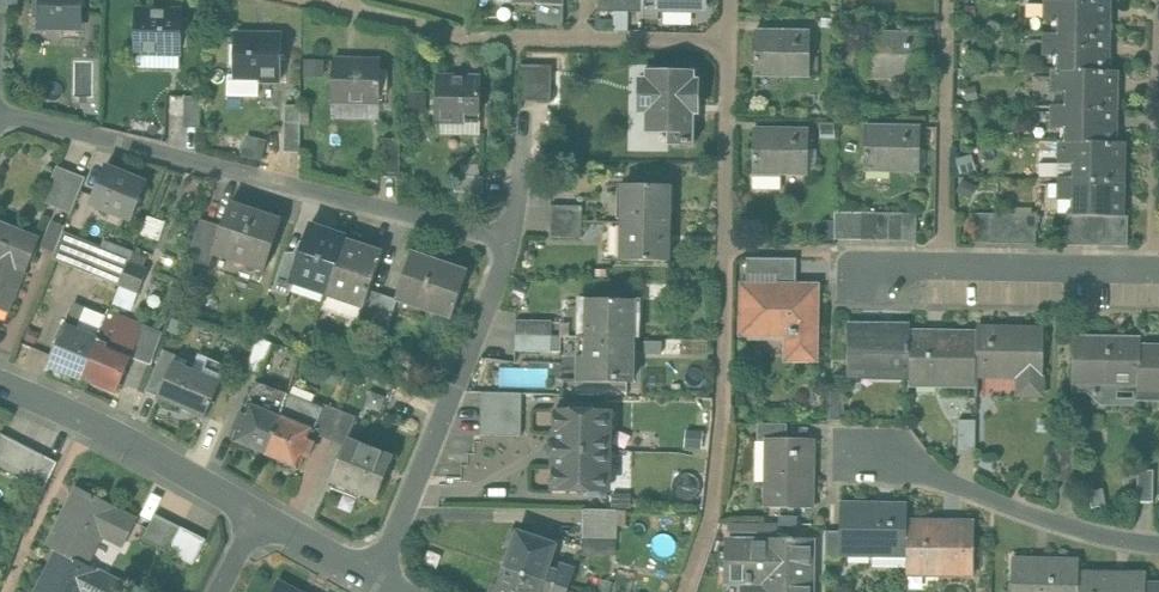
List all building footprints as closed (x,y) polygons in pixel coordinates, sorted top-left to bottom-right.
[(37,24),(80,24),(81,0),(37,0),(37,24)] [(602,10),(614,10),(614,0),(602,0),(602,10)] [(614,10),(629,11),(629,0),(614,0),(614,10)] [(629,11),(644,11),(644,0),(629,0),(629,11)] [(644,11),(657,11),(657,0),(644,0),(644,11)] [(659,10),(706,10),(706,0),(660,0),(659,10)] [(1049,17),(1071,17),(1071,32),(1108,33),(1112,33),(1112,16),(1109,16),(1109,0),(1049,0),(1049,17)] [(181,10),(137,10),(137,49),(181,49),(181,10)] [(811,32),(755,31),(755,74),(811,75),(811,32)] [(1071,32),(1048,32),(1048,53),(1070,54),(1070,68),(1112,69),(1112,53),(1107,53),(1108,33),(1071,32)] [(923,34),(867,33),(866,76),(922,77),(923,34)] [(282,36),(236,35),(235,75),(229,75),(229,94),(258,95),(259,81),(280,81),(282,36)] [(382,60),(334,58),(332,99),(380,101),(382,60)] [(552,65),(521,64),(520,100),(551,100),(552,65)] [(1070,68),(1055,68),(1055,89),(1077,90),(1077,104),(1115,105),(1118,105),(1119,89),(1115,89),(1115,69),(1070,68)] [(694,71),(648,70),(646,130),(669,131),(669,143),(692,144),(693,104),(699,104),(699,79),(694,78),(694,71)] [(482,78),(438,77),(437,119),(465,119),(466,113),(481,113),(482,78)] [(201,95),(185,94),(185,125),(201,126),(201,95)] [(380,101),(332,99),(332,119),(379,121),(380,101)] [(1077,104),(1055,104),(1054,125),(1077,125),(1077,140),(1118,141),(1118,125),(1114,125),(1115,105),(1077,104)] [(301,105),(285,105),(284,151),(300,152),(301,105)] [(465,119),(437,119),(436,134),(481,136),(481,113),(466,113),(465,119)] [(921,127),(866,126),(865,168),(921,169),(921,127)] [(810,129),(754,129),(753,172),(753,189),(782,189),(782,172),(809,173),(810,129)] [(402,137),(382,137),(382,175),(401,175),(402,137)] [(1077,140),(1062,140),(1062,162),(1085,162),(1085,177),(1122,177),(1127,177),(1127,162),(1122,162),(1122,141),(1077,140)] [(86,177),(57,166),(43,201),(72,213),(86,177)] [(146,183),(107,167),(92,202),(132,218),(146,183)] [(484,177),(456,176),(456,192),(484,192),(484,177)] [(1085,177),(1062,176),(1061,199),(1084,199),(1084,213),(1067,212),(1067,214),(1084,214),(1100,215),(1115,215),(1126,215),(1127,197),(1121,197),(1122,177),(1085,177)] [(669,184),(623,183),(622,222),(668,222),(669,184)] [(282,220),(231,202),(223,225),(213,253),(214,253),(264,271),(282,220)] [(582,205),(552,205),(551,220),(582,221),(582,205)] [(849,211),(836,211),(836,238),(849,239),(849,211)] [(863,211),(849,211),(849,239),(862,239),(863,211)] [(876,211),(863,211),(862,239),(876,239),(876,211)] [(890,212),(876,211),(876,239),(889,239),(890,212)] [(903,212),(890,212),(889,239),(903,239),(903,212)] [(917,212),(903,212),(903,239),(917,239),(917,212)] [(992,212),(976,212),(975,243),(991,243),(992,212)] [(1007,212),(992,212),(991,243),(1007,244),(1007,212)] [(1023,213),(1007,212),(1007,244),(1022,244),(1023,213)] [(159,239),(166,220),(149,213),(142,233),(159,239)] [(1039,213),(1023,213),(1022,244),(1039,244),(1039,213)] [(1084,214),(1067,214),(1067,245),(1084,245),(1084,214)] [(1100,215),(1084,214),(1084,245),(1099,245),(1100,215)] [(1115,215),(1100,215),(1099,245),(1115,245),(1115,215)] [(1126,215),(1115,215),(1115,245),(1130,246),(1130,215),(1126,215)] [(223,225),(202,217),(188,257),(210,265),(214,253),(213,253),(223,225)] [(53,220),(42,248),(55,253),(64,231),(66,226),(53,220)] [(582,221),(551,220),(551,236),(582,236),(582,221)] [(668,222),(622,222),(622,259),(667,260),(668,222)] [(347,237),(311,224),(299,260),(293,276),(296,277),(312,282),(314,276),(332,282),(346,241),(347,237)] [(0,228),(0,309),(9,313),(38,244),(0,228)] [(102,247),(64,231),(55,253),(53,258),(91,274),(100,252),(102,247)] [(382,253),(346,241),(332,282),(328,293),(363,305),(364,305),(370,290),(382,253)] [(115,258),(100,252),(91,274),(120,286),(127,268),(114,262),(115,258)] [(468,271),(413,253),(397,298),(452,317),(468,271)] [(285,256),(273,290),(290,295),(296,277),(293,276),(299,260),(285,256)] [(778,258),(748,257),(747,274),(778,274),(778,258)] [(149,269),(130,261),(127,268),(120,286),(139,293),(149,269)] [(815,287),(744,286),(744,332),(789,332),(789,356),(814,356),(815,287)] [(383,294),(370,290),(364,305),(363,305),(358,318),(373,323),(383,294)] [(398,299),(383,294),(373,323),(388,328),(398,299)] [(634,300),(589,299),(588,336),(634,337),(634,300)] [(84,313),(72,308),(49,365),(82,378),(106,320),(107,317),(86,308),(84,313)] [(119,325),(106,320),(82,378),(116,392),(137,339),(117,331),(119,325)] [(552,321),(517,320),(517,335),(552,335),(552,321)] [(911,326),(849,325),(848,373),(850,373),(850,371),(871,372),(871,369),(910,369),(911,331),(911,326)] [(163,333),(148,327),(135,359),(152,365),(163,333)] [(1044,329),(978,328),(978,335),(977,373),(1020,374),(1019,393),(1042,394),(1042,374),(1044,374),(1044,329)] [(978,335),(932,334),(932,332),(911,331),(910,369),(910,379),(977,380),(977,373),(978,335)] [(552,335),(517,335),(517,351),(551,352),(552,335)] [(1138,338),(1075,337),(1075,335),(1073,335),(1073,381),(1139,383),(1140,344),(1140,336),(1138,336),(1138,338)] [(634,337),(588,336),(588,358),(581,357),(580,380),(633,381),(634,337)] [(274,344),(259,338),(245,371),(261,377),(274,344)] [(1140,344),(1139,383),(1139,391),(1158,391),(1158,345),(1140,344)] [(163,350),(146,391),(159,396),(174,362),(175,363),(178,356),(163,350)] [(175,363),(174,362),(159,396),(206,416),(221,382),(175,363)] [(311,366),(300,363),(297,373),(308,377),(311,366)] [(1139,383),(1073,381),(1072,392),(1097,392),(1098,405),(1135,406),(1139,401),(1139,391),(1139,383)] [(289,394),(257,382),(245,413),(241,411),(234,429),(238,431),(234,441),(266,454),(284,410),(289,394)] [(846,388),(829,387),(828,418),(845,418),(846,388)] [(522,392),(482,391),(481,433),(521,434),(522,392)] [(324,408),(289,394),(284,410),(266,454),(302,468),(305,459),(309,461),(316,441),(313,440),(315,434),(325,409),(324,408)] [(343,411),(325,404),(324,408),(325,409),(315,434),(331,440),(343,411)] [(608,409),(556,409),(554,411),(553,431),(556,433),(557,433),(557,442),(552,442),(549,444),(549,454),(552,457),(556,457),(556,466),(555,466),(553,468),(552,488),(555,490),(607,491),(608,409)] [(358,416),(343,411),(331,440),(345,445),(348,438),(349,439),(358,416)] [(976,419),(959,419),(959,450),(976,450),(976,419)] [(788,423),(758,423),(758,440),(766,439),(766,438),(788,438),(788,423)] [(2,434),(0,438),(0,465),(7,469),(19,443),(2,434)] [(349,439),(348,438),(345,445),(331,480),(378,499),(395,457),(349,439)] [(788,438),(766,438),(766,439),(765,506),(812,507),(813,439),(788,438)] [(32,449),(19,443),(7,469),(19,475),(32,449)] [(1076,447),(1057,447),(1057,480),(1075,480),(1076,447)] [(45,456),(32,449),(19,475),(32,482),(45,456)] [(45,456),(32,482),(45,488),(58,462),(45,456)] [(1154,469),(1138,469),(1138,501),(1154,501),(1154,469)] [(136,520),(77,489),(48,546),(58,552),(86,566),(102,535),(123,545),(136,520)] [(908,503),(841,502),(840,531),(842,531),(842,556),(874,557),(874,566),(907,566),(908,522),(908,503)] [(617,509),(584,509),(583,538),(617,539),(617,509)] [(181,526),(156,514),(143,539),(168,552),(181,526)] [(975,522),(908,522),(907,566),(907,572),(974,573),(975,522)] [(777,524),(729,523),(729,531),(777,532),(777,524)] [(181,526),(168,552),(181,558),(194,533),(181,526)] [(557,544),(518,531),(517,534),(512,532),(508,545),(513,547),(506,567),(569,589),(576,569),(561,563),(559,570),(549,567),(557,544)] [(840,531),(826,531),(826,562),(842,562),(842,556),(842,531),(840,531)] [(194,533),(181,558),(194,565),(207,539),(194,533)] [(766,538),(766,542),(727,541),(726,581),(744,581),(744,591),(811,591),(812,539),(795,539),(795,538),(790,538),(789,539),(766,538)] [(58,552),(38,591),(113,591),(118,582),(86,566),(58,552)] [(1013,560),(1012,591),(1079,591),(1080,574),(1080,562),(1013,560)] [(506,567),(499,588),(494,587),(492,591),(568,591),(569,589),(506,567)] [(1080,574),(1079,591),(1146,591),(1146,581),(1146,575),(1080,574)] [(1149,583),(1148,581),(1146,581),(1146,591),(1158,591),(1158,583),(1149,583)] [(280,584),(276,591),(296,591),(280,584)]
